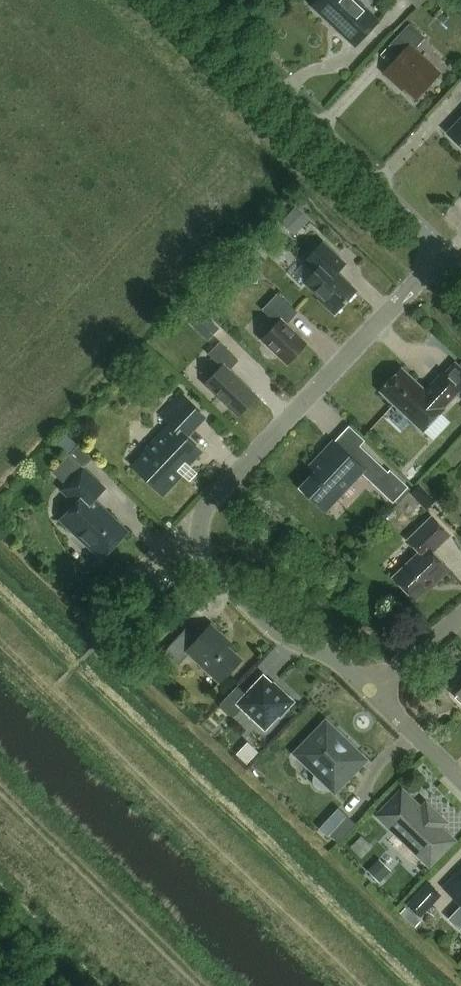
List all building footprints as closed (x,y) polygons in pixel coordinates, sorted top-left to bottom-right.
[(376,26),(349,0),(321,0),(309,12),(351,52),(376,26)] [(419,9),(428,0),(410,0),(419,9)] [(414,104),(438,78),(412,55),(425,41),(408,25),(383,53),(393,62),(382,74),(414,104)] [(444,137),(460,154),(460,119),(444,137)] [(294,236),(308,220),(295,208),(281,224),(294,236)] [(336,314),(357,291),(337,273),(346,263),(322,241),(305,260),(314,270),(305,280),(322,296),(320,299),(336,314)] [(286,365),(305,345),(285,325),(296,314),(276,294),(261,310),(275,324),(260,340),(286,365)] [(236,416),(255,395),(229,370),(238,361),(219,342),(206,356),(219,367),(202,385),(236,416)] [(381,391),(423,430),(460,390),(460,389),(460,388),(460,387),(460,367),(454,361),(443,373),(443,372),(426,391),(402,368),(381,391)] [(177,470),(185,461),(189,465),(201,452),(186,437),(205,418),(181,395),(161,415),(170,424),(144,450),(147,452),(133,466),(163,495),(182,475),(177,470)] [(397,503),(410,490),(390,470),(388,472),(359,445),(349,455),(334,441),(310,465),(316,471),(301,487),(325,511),(362,472),(394,503),(395,501),(397,503)] [(91,459),(77,446),(52,472),(65,484),(61,488),(76,502),(60,519),(101,559),(127,532),(94,500),(106,488),(84,467),(91,459)] [(426,509),(435,500),(419,484),(410,493),(426,509)] [(416,599),(431,584),(432,586),(448,570),(431,553),(449,536),(431,518),(408,540),(420,551),(394,577),(416,599)] [(220,683),(242,660),(219,639),(222,636),(208,623),(194,638),(185,629),(164,651),(177,664),(187,653),(220,683)] [(263,676),(246,694),(237,686),(220,704),(233,717),(242,708),(265,729),(280,713),(281,715),(294,702),(281,689),(279,691),(263,676)] [(338,786),(361,763),(350,753),(355,747),(339,731),(337,733),(325,722),(296,753),(316,773),(314,776),(313,780),(314,783),(316,787),(319,789),(323,789),(327,788),(330,786),(334,782),(338,786)] [(256,757),(268,744),(256,732),(244,744),(256,757)] [(425,814),(400,790),(376,814),(428,864),(452,840),(438,827),(444,822),(442,821),(442,817),(434,810),(431,810),(430,808),(425,814)] [(336,842),(354,824),(336,806),(318,824),(336,842)] [(379,881),(391,870),(379,858),(368,870),(379,881)] [(460,876),(458,873),(444,888),(460,903),(460,876)] [(404,903),(416,915),(418,916),(439,893),(425,880),(404,903)]
